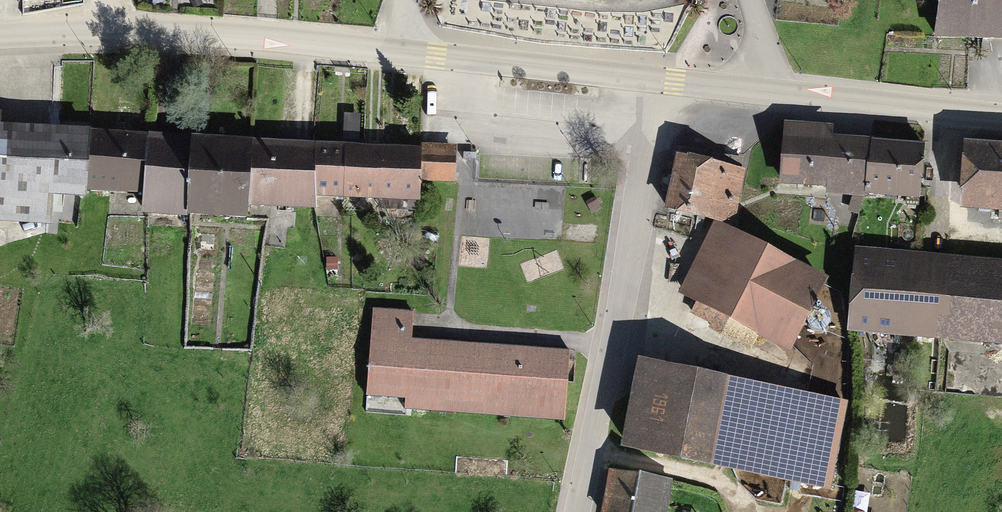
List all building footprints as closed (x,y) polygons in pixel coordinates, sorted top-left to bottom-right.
[(943,46),(1001,48),(1001,0),(944,0),(943,46)] [(786,132),(782,191),(919,199),(922,151),(829,145),(830,135),(786,132)] [(47,223),(48,198),(82,199),(85,143),(0,140),(0,222),(47,223)] [(85,143),(82,199),(141,202),(144,146),(85,143)] [(190,145),(188,224),(244,226),(245,214),(246,151),(246,147),(190,145)] [(183,147),(144,146),(141,202),(141,223),(180,225),(183,147)] [(246,151),(245,214),(313,215),(313,206),(314,153),(246,151)] [(419,155),(418,187),(452,188),(453,152),(419,152),(419,155)] [(314,153),(313,206),(417,209),(418,187),(419,155),(314,153)] [(965,153),(962,218),(1001,219),(1001,155),(965,153)] [(748,168),(686,157),(678,206),(739,217),(748,168)] [(599,196),(590,200),(595,211),(604,206),(599,196)] [(724,220),(689,286),(799,344),(834,278),(724,220)] [(857,257),(850,337),(1001,350),(1001,269),(857,257)] [(412,313),(377,311),(372,397),(411,399),(411,409),(566,418),(570,352),(411,342),(412,313)] [(652,361),(635,441),(836,484),(853,404),(652,361)] [(670,482),(610,471),(603,511),(664,511),(670,482)]
